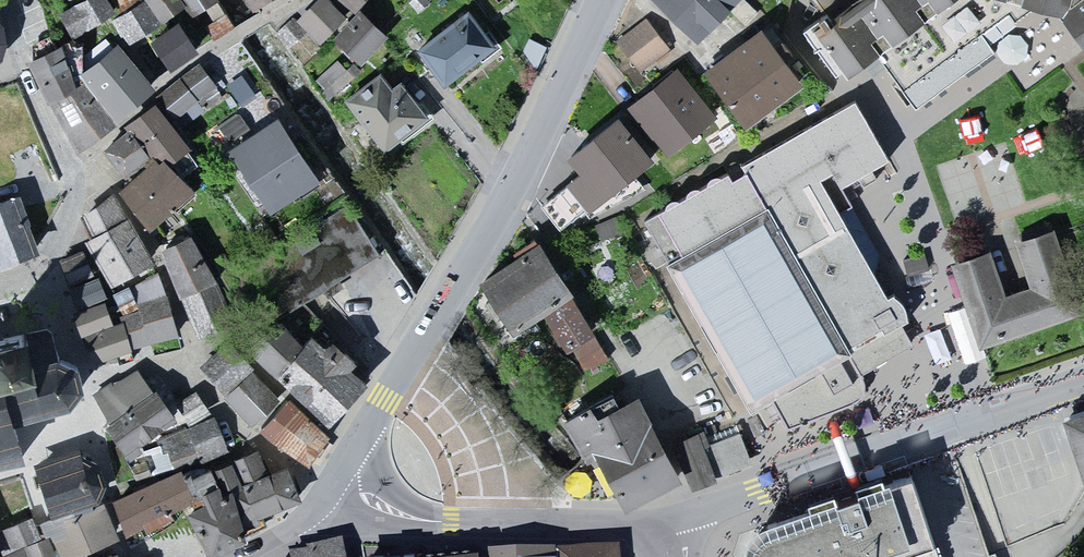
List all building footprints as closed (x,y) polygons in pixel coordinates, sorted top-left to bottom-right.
[(60,14),(75,39),(118,11),(112,0),(85,0),(60,14)] [(117,19),(131,40),(185,5),(193,17),(217,3),(215,0),(147,0),(117,19)] [(258,9),(274,0),(253,0),(258,9)] [(278,30),(301,67),(335,38),(361,61),(391,36),(364,8),(374,0),(318,0),(301,17),(294,16),(278,30)] [(701,45),(744,0),(654,0),(701,45)] [(815,24),(854,76),(955,0),(808,0),(815,24)] [(1068,13),(1083,33),(1083,0),(1021,0),(1068,13)] [(421,51),(447,87),(499,51),(472,14),(421,51)] [(181,20),(154,37),(171,64),(198,47),(181,20)] [(619,48),(642,77),(673,52),(650,24),(619,48)] [(709,76),(750,131),(806,90),(764,35),(709,76)] [(157,84),(124,41),(106,60),(82,83),(67,43),(31,60),(79,150),(119,123),(157,84)] [(222,91),(201,62),(164,89),(186,118),(222,91)] [(325,75),(336,92),(358,79),(347,62),(325,75)] [(384,69),(349,98),(391,157),(434,117),(401,82),(392,84),(384,69)] [(631,112),(667,159),(716,121),(679,74),(631,112)] [(124,176),(121,186),(152,227),(196,185),(178,165),(199,148),(160,100),(133,124),(136,133),(107,149),(124,176)] [(915,341),(908,319),(840,190),(882,168),(854,115),(655,219),(751,401),(770,391),(793,429),(868,397),(867,371),(915,341)] [(325,181),(279,117),(230,151),(276,216),(325,181)] [(556,172),(591,216),(656,165),(621,121),(556,172)] [(22,192),(0,199),(0,264),(44,251),(39,239),(22,192)] [(113,283),(156,262),(117,194),(85,213),(96,234),(89,239),(113,283)] [(380,256),(347,207),(258,260),(290,313),(380,256)] [(194,235),(161,250),(200,339),(234,324),(194,235)] [(1010,299),(996,255),(960,266),(985,345),(1081,315),(1056,237),(1021,248),(1035,291),(1010,299)] [(613,359),(541,247),(486,282),(519,334),(550,315),(589,374),(613,359)] [(86,249),(63,258),(83,306),(78,312),(84,336),(91,333),(98,357),(137,346),(125,319),(117,323),(110,296),(104,276),(98,277),(86,249)] [(182,335),(165,270),(140,284),(146,306),(125,319),(137,346),(182,335)] [(331,425),(369,381),(354,368),(361,361),(333,334),(325,343),(313,331),(307,337),(279,313),(249,345),(331,425)] [(228,338),(203,364),(260,426),(313,475),(343,436),(331,425),(245,352),(228,338)] [(24,454),(17,426),(67,412),(84,391),(86,382),(82,370),(62,361),(34,368),(27,339),(0,346),(0,461),(24,454)] [(142,362),(95,392),(130,446),(176,416),(142,362)] [(629,390),(565,425),(589,465),(597,462),(620,502),(674,475),(629,390)] [(223,417),(200,391),(177,401),(187,421),(159,434),(172,462),(191,453),(199,472),(235,456),(223,417)] [(1083,472),(1083,418),(1068,423),(1083,472)] [(675,446),(691,484),(752,464),(736,424),(675,446)] [(60,460),(38,467),(54,515),(106,500),(86,453),(61,460),(60,460)] [(112,494),(131,533),(198,498),(185,467),(112,494)] [(228,534),(302,498),(289,472),(283,467),(231,488),(224,478),(206,487),(222,521),(228,534)] [(935,546),(912,473),(760,526),(748,540),(746,554),(746,556),(914,556),(935,546)] [(54,515),(48,519),(63,552),(118,538),(106,500),(54,515)] [(42,514),(0,530),(0,534),(9,556),(59,556),(42,514)] [(342,542),(276,556),(345,556),(342,542)] [(914,556),(939,556),(935,546),(914,556)] [(101,556),(124,556),(120,548),(101,556)]
